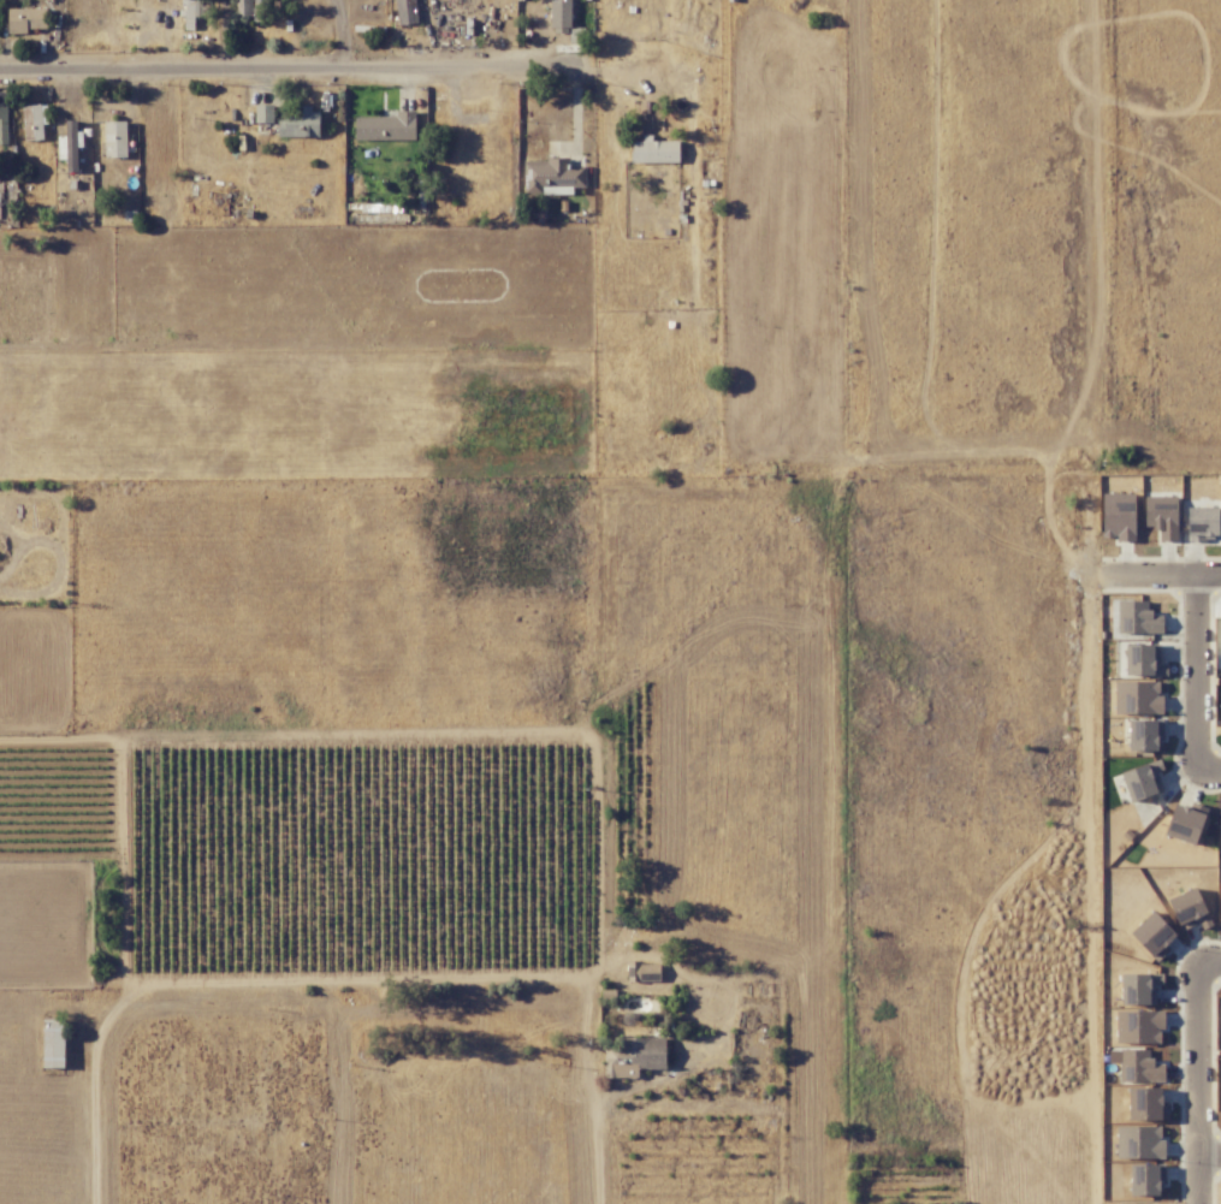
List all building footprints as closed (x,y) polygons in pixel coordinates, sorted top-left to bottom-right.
[(194,30),(194,16),(203,16),(203,0),(183,0),(183,17),(185,17),(185,30),(194,30)] [(237,17),(267,16),(267,0),(236,0),(237,17)] [(397,25),(415,23),(413,0),(395,0),(397,25)] [(571,1),(551,0),(550,31),(570,31),(571,1)] [(46,8),(7,9),(8,34),(27,34),(27,29),(46,29),(46,8)] [(22,106),(24,140),(43,140),(41,105),(22,106)] [(273,105),(255,105),(255,123),(273,123),(273,105)] [(319,137),(319,108),(284,108),(284,120),(277,120),(277,137),(319,137)] [(415,140),(415,111),(395,111),(395,117),(355,117),(355,140),(415,140)] [(66,159),(67,171),(77,171),(76,147),(82,147),(82,131),(76,131),(76,120),(65,120),(65,136),(57,136),(58,160),(66,159)] [(126,121),(104,122),(105,158),(127,157),(126,121)] [(679,162),(678,141),(631,142),(631,163),(679,162)] [(525,160),(525,194),(572,194),(572,187),(586,187),(585,166),(567,167),(567,159),(525,160)] [(1122,773),(1130,801),(1156,793),(1147,765),(1122,773)] [(626,962),(627,980),(634,980),(634,973),(644,973),(643,962),(626,962)] [(42,1067),(64,1067),(64,1019),(42,1019),(42,1067)] [(1163,1081),(1163,1063),(1149,1063),(1149,1051),(1120,1050),(1120,1080),(1163,1081)] [(1162,1120),(1161,1087),(1129,1088),(1130,1121),(1162,1120)] [(1162,1158),(1161,1127),(1139,1127),(1140,1158),(1162,1158)] [(1159,1166),(1134,1165),(1133,1195),(1158,1195),(1159,1166)]
